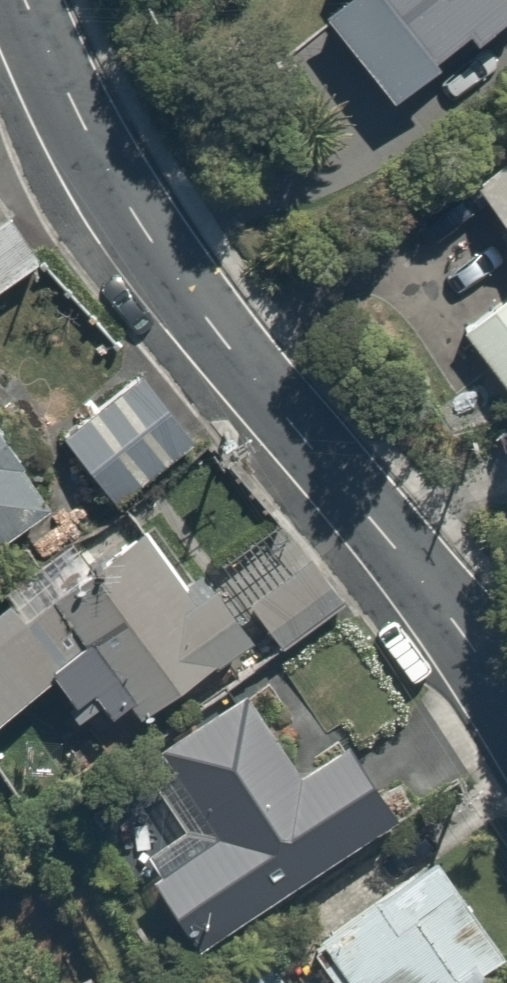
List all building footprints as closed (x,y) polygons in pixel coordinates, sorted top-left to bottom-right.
[(394,92),(470,31),(477,40),(506,16),(506,0),(332,0),(324,6),(394,92)] [(465,179),(506,228),(506,142),(465,179)] [(14,229),(0,211),(0,285),(36,255),(14,229)] [(462,328),(506,381),(506,289),(462,328)] [(196,442),(133,371),(58,438),(121,509),(196,442)] [(48,487),(0,424),(0,525),(48,487)] [(58,679),(71,696),(60,704),(95,751),(256,634),(213,576),(190,593),(185,586),(137,521),(0,621),(0,721),(58,679)] [(303,554),(252,605),(295,648),(346,598),(303,554)] [(149,766),(190,826),(141,860),(198,941),(388,808),(331,727),(297,751),(256,691),(149,766)] [(477,965),(505,943),(430,849),(302,950),(329,982),(492,982),(477,965)]
